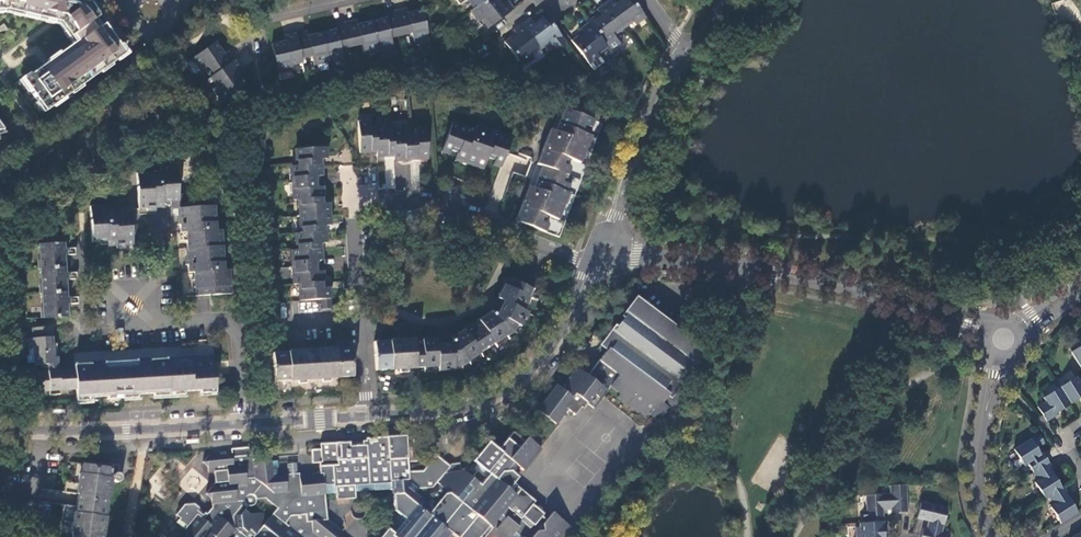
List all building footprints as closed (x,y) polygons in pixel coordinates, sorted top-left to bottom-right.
[(5,14),(55,26),(71,44),(18,82),(43,114),(127,55),(88,3),(85,0),(0,0),(0,14),(5,14)] [(513,10),(508,2),(500,7),(499,5),(501,4),(498,0),(487,0),(476,8),(472,10),(480,21),(484,18),(490,27),(513,10)] [(606,5),(624,29),(633,23),(636,26),(646,18),(633,0),(622,0),(620,2),(621,5),(619,6),(615,0),(612,0),(606,5)] [(624,29),(606,5),(598,10),(603,18),(600,20),(599,18),(590,25),(606,47),(615,41),(613,37),(624,29)] [(286,41),(273,44),(273,45),(279,74),(293,71),(293,66),(303,64),(301,58),(311,56),(314,66),(343,59),(341,49),(361,45),(364,54),(393,47),(391,38),(412,33),(414,42),(429,39),(423,11),(409,14),(408,9),(395,12),(386,14),(387,19),(359,25),(358,20),(335,25),(336,30),(322,33),(308,36),(307,31),(285,36),(286,41)] [(545,15),(535,21),(538,24),(535,26),(530,19),(522,24),(540,48),(550,41),(558,51),(559,52),(568,45),(545,15)] [(530,56),(540,48),(522,24),(513,30),(519,38),(517,40),(515,37),(505,44),(522,67),(533,59),(530,56)] [(583,36),(573,44),(594,71),(605,63),(602,60),(601,59),(599,55),(608,48),(606,47),(590,25),(582,30),(587,37),(585,39),(583,36)] [(221,101),(246,84),(238,72),(243,69),(229,51),(225,54),(217,42),(192,60),(200,72),(209,66),(214,74),(210,77),(217,87),(213,90),(221,101)] [(589,119),(564,110),(556,132),(551,130),(538,165),(543,167),(535,189),(529,187),(516,221),(540,230),(543,222),(541,221),(544,214),(558,220),(566,200),(561,198),(564,191),(561,190),(564,182),(563,181),(565,175),(562,174),(565,166),(563,165),(566,158),(580,163),(586,145),(582,143),(585,135),(587,136),(591,128),(586,126),(589,119)] [(377,150),(375,127),(370,127),(370,121),(358,122),(360,151),(377,150)] [(475,131),(454,123),(445,148),(448,149),(451,150),(455,152),(452,160),(456,162),(458,157),(464,159),(463,163),(480,169),(484,156),(488,158),(494,160),(503,163),(506,153),(503,152),(509,137),(478,125),(475,131)] [(386,126),(375,127),(377,150),(377,155),(394,154),(392,131),(386,131),(386,126)] [(415,134),(410,135),(411,158),(428,157),(426,128),(415,129),(415,134)] [(411,158),(410,135),(404,135),(403,130),(392,130),(392,131),(394,154),(394,160),(411,158)] [(503,152),(506,153),(512,138),(509,137),(503,152)] [(323,164),(328,164),(327,147),(296,149),(297,166),(317,165),(323,164)] [(484,156),(480,169),(484,170),(488,158),(484,156)] [(494,160),(492,166),(496,167),(501,169),(503,163),(494,160)] [(297,166),(293,166),(294,183),(318,182),(317,177),(317,165),(297,166)] [(179,202),(179,194),(177,166),(161,167),(161,172),(137,174),(139,209),(155,208),(171,207),(171,203),(179,202)] [(318,182),(294,183),(294,200),(300,200),(319,199),(318,188),(318,182)] [(185,199),(185,194),(179,194),(179,202),(171,203),(171,207),(171,209),(174,209),(179,208),(186,208),(185,199)] [(300,200),(301,216),(326,215),(325,204),(325,198),(319,199),(300,200)] [(107,211),(107,206),(91,206),(92,242),(109,241),(110,246),(133,245),(131,225),(130,210),(107,211)] [(217,230),(215,206),(186,208),(179,208),(181,233),(186,233),(189,272),(194,272),(196,296),(198,296),(231,294),(230,270),(225,270),(222,230),(217,230)] [(326,215),(301,216),(302,233),(321,232),(326,232),(326,226),(326,215)] [(540,230),(545,232),(548,225),(543,222),(540,230)] [(302,233),(297,233),(298,250),(316,249),(322,248),(322,243),(321,232),(302,233)] [(38,245),(43,319),(69,317),(64,243),(38,245)] [(298,250),(293,250),(294,267),(317,266),(317,260),(316,249),(298,250)] [(317,266),(294,267),(295,284),(300,284),(318,283),(317,273),(317,266)] [(291,268),(281,270),(282,278),(292,276),(291,268)] [(534,290),(531,289),(522,285),(507,277),(490,312),(452,338),(438,338),(438,339),(414,340),(415,368),(438,367),(439,372),(454,371),(454,366),(462,365),(513,332),(517,325),(521,327),(528,313),(524,310),(534,290)] [(300,284),(301,300),(320,299),(324,299),(323,288),(323,282),(318,283),(300,284)] [(332,308),(331,299),(324,299),(320,299),(321,309),(332,308)] [(595,409),(605,396),(612,386),(622,394),(618,398),(647,420),(650,415),(659,422),(669,408),(662,403),(668,394),(669,395),(676,387),(703,350),(636,300),(601,347),(607,351),(588,376),(577,368),(566,383),(573,388),(569,394),(558,386),(538,411),(556,424),(567,409),(575,415),(581,408),(583,410),(588,404),(595,409)] [(52,327),(32,328),(33,339),(29,339),(30,350),(33,349),(34,364),(34,365),(43,364),(48,364),(54,363),(54,356),(52,327)] [(414,340),(375,342),(374,342),(376,371),(415,368),(414,340)] [(1071,351),(1080,367),(1080,345),(1071,351)] [(352,348),(277,352),(273,353),(275,382),(354,376),(352,348)] [(54,356),(54,363),(48,364),(48,367),(48,371),(59,370),(59,366),(58,356),(54,356)] [(75,369),(59,370),(48,371),(38,371),(39,393),(49,393),(49,396),(61,395),(61,392),(76,390),(77,398),(216,389),(215,373),(214,362),(198,363),(198,368),(190,368),(190,362),(150,364),(151,370),(143,370),(143,363),(104,365),(105,372),(97,372),(97,365),(75,367),(75,369)] [(1060,387),(1070,403),(1080,396),(1080,378),(1078,380),(1076,377),(1060,387)] [(562,380),(558,386),(569,394),(573,388),(566,383),(562,380)] [(672,410),(678,402),(685,393),(676,387),(669,395),(668,394),(662,403),(669,408),(672,410)] [(1070,403),(1060,387),(1044,397),(1047,401),(1038,406),(1047,421),(1056,416),(1054,413),(1070,403)] [(452,534),(456,536),(486,536),(493,529),(491,527),(498,519),(503,523),(498,528),(508,536),(512,536),(513,535),(516,536),(562,536),(570,527),(553,513),(547,520),(542,516),(544,514),(533,505),(536,502),(514,484),(519,478),(514,473),(519,467),(524,470),(540,449),(527,439),(525,442),(513,433),(499,450),(490,443),(475,461),(482,467),(473,478),(464,471),(457,472),(448,465),(437,456),(424,471),(408,472),(408,462),(417,461),(417,451),(407,452),(407,436),(366,438),(366,442),(321,445),(322,450),(312,451),(312,464),(320,464),(321,475),(300,476),(300,478),(289,479),(288,476),(282,476),(273,477),(273,471),(277,467),(277,460),(267,461),(267,459),(253,460),(252,448),(213,451),(203,463),(209,474),(216,473),(215,484),(206,495),(212,500),(213,509),(207,515),(195,505),(184,506),(177,515),(181,519),(178,522),(186,529),(187,536),(339,536),(343,533),(328,520),(326,495),(337,494),(338,499),(356,499),(355,493),(394,490),(396,510),(401,515),(389,529),(382,536),(449,536),(452,534)] [(1028,463),(1033,472),(1048,462),(1043,453),(1041,454),(1037,448),(1044,443),(1039,434),(1014,449),(1025,465),(1028,463)] [(1048,462),(1033,472),(1039,480),(1035,482),(1046,498),(1049,496),(1063,487),(1053,472),(1054,471),(1048,462)] [(71,536),(99,536),(110,467),(83,464),(81,473),(79,473),(76,494),(78,494),(77,501),(75,512),(73,511),(70,533),(72,533),(71,536)] [(123,476),(122,475),(122,474),(121,474),(121,473),(120,473),(119,473),(120,465),(115,464),(114,468),(110,467),(99,536),(103,536),(112,479),(115,479),(115,480),(116,480),(116,481),(117,481),(118,481),(119,481),(120,481),(122,480),(122,479),(123,478),(123,476)] [(300,478),(300,476),(299,474),(297,474),(297,464),(288,465),(288,476),(289,479),(300,478)] [(459,464),(448,465),(457,472),(464,471),(460,468),(459,464)] [(908,513),(906,485),(889,486),(889,494),(866,496),(867,511),(867,519),(867,523),(883,522),(883,511),(891,511),(891,514),(908,513)] [(1051,506),(1061,522),(1078,512),(1068,496),(1070,496),(1064,486),(1063,487),(1049,496),(1054,505),(1051,506)] [(920,503),(916,519),(928,522),(927,529),(923,528),(920,536),(949,536),(949,534),(942,532),(947,509),(920,503)] [(883,522),(867,523),(859,523),(859,527),(860,536),(884,536),(883,522)]
